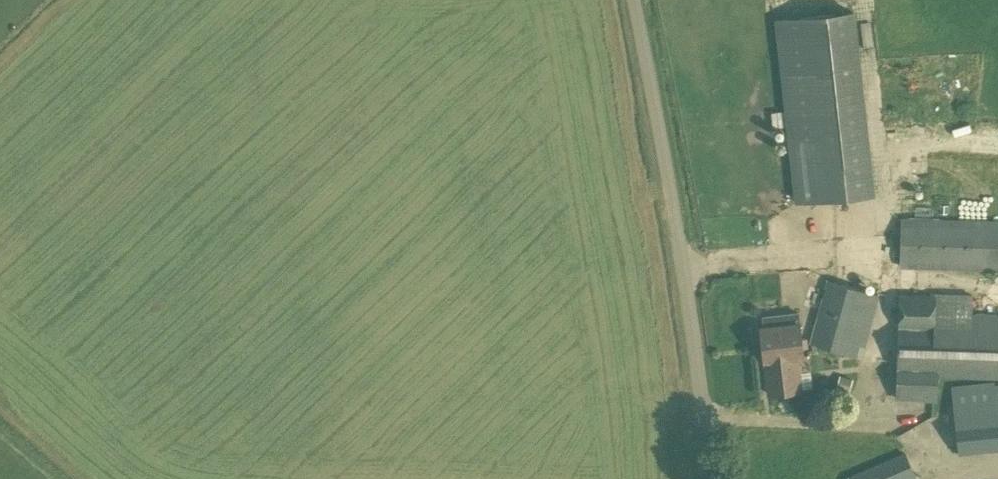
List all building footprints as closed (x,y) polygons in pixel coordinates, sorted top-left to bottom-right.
[(795,202),(875,194),(855,9),(775,18),(795,202)] [(901,217),(899,267),(997,270),(997,220),(901,217)] [(862,356),(879,293),(828,279),(810,342),(862,356)] [(973,294),(936,293),(936,294),(901,293),(897,367),(895,400),(937,401),(937,377),(997,378),(997,314),(972,314),(973,294)] [(800,322),(799,322),(798,313),(763,317),(764,326),(761,327),(763,347),(786,344),(787,348),(796,347),(797,356),(803,355),(800,322)] [(804,356),(803,355),(797,356),(796,347),(787,348),(786,344),(763,347),(765,361),(770,393),(801,390),(797,357),(804,356)] [(997,383),(992,381),(951,386),(959,454),(997,450),(997,383)] [(905,451),(848,476),(849,478),(917,478),(905,451)]
